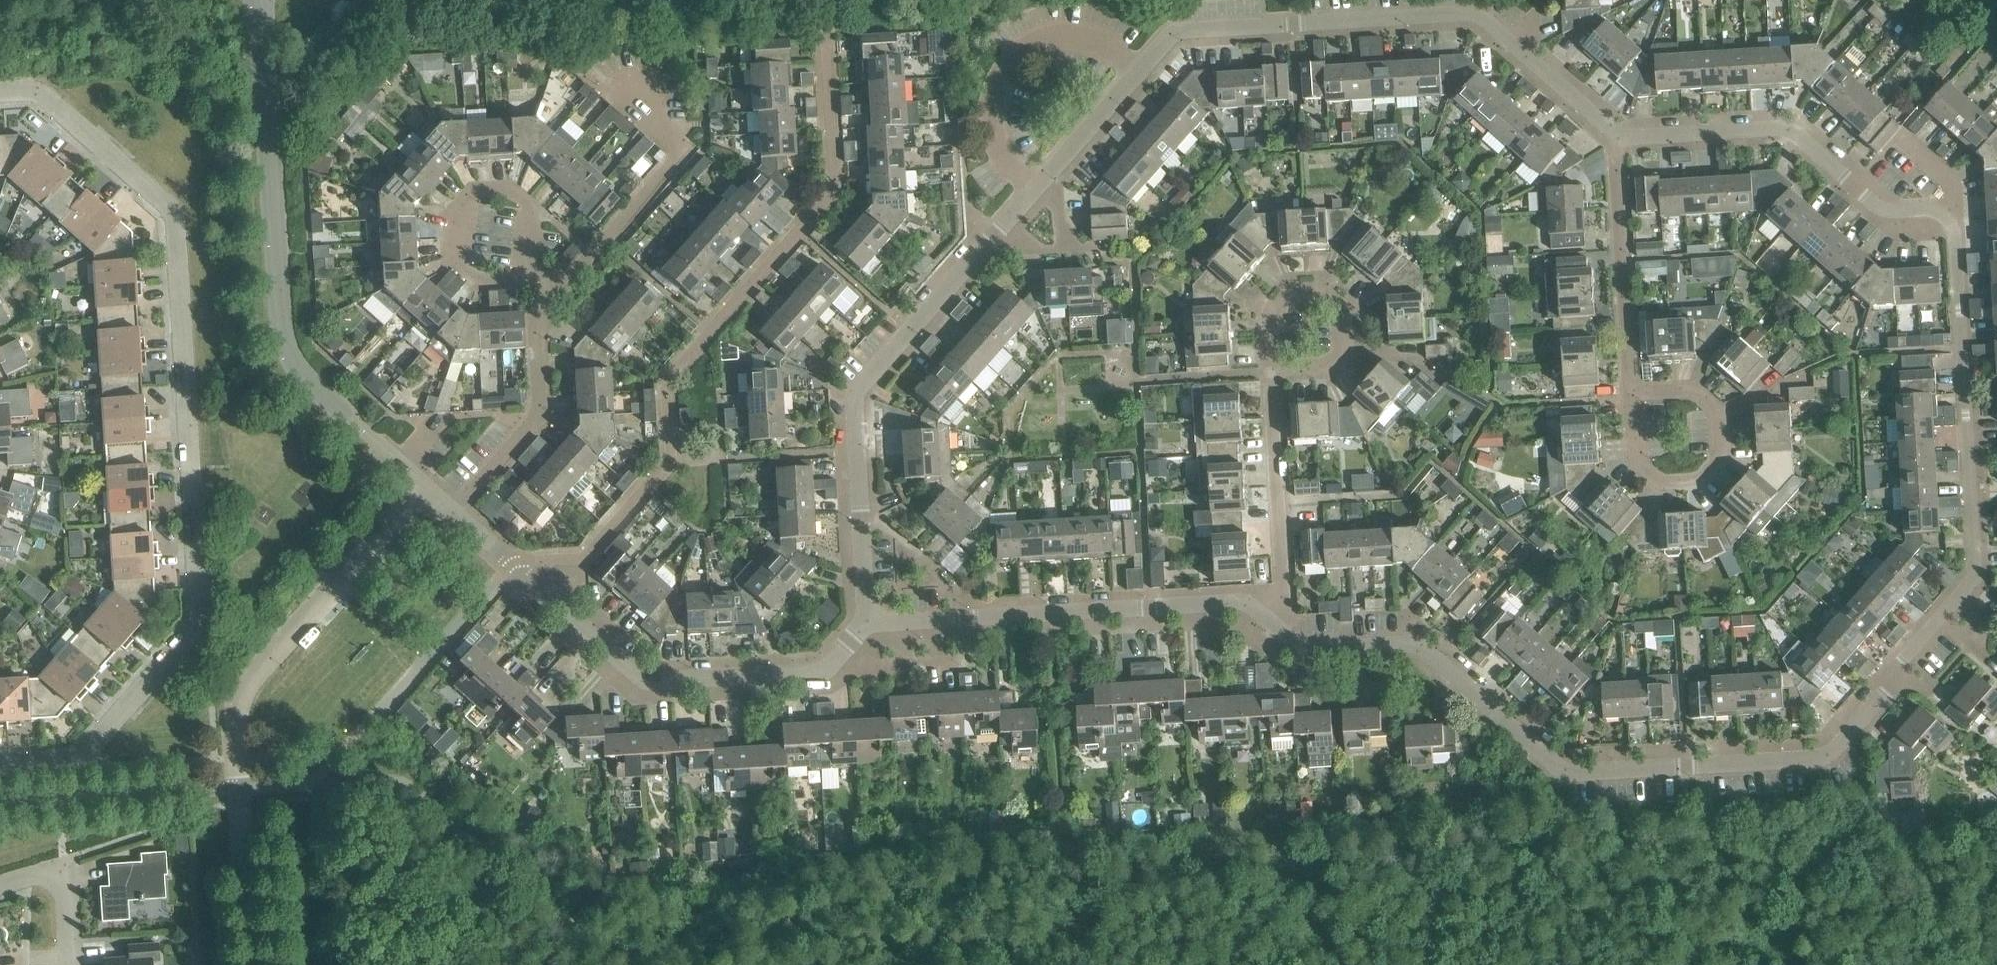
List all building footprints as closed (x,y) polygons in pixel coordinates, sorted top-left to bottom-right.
[(1585,23),(1601,16),(1600,0),(1565,0),(1565,11),(1560,11),(1562,34),(1585,23)] [(1664,9),(1676,9),(1675,0),(1667,0),(1664,9)] [(1867,11),(1874,18),(1881,9),(1874,3),(1867,11)] [(1881,9),(1874,18),(1881,24),(1889,16),(1881,9)] [(1649,11),(1642,19),(1649,25),(1656,18),(1649,11)] [(1583,47),(1600,63),(1624,37),(1601,16),(1585,23),(1595,33),(1583,47)] [(1901,41),(1908,48),(1916,39),(1908,33),(1901,41)] [(859,36),(861,59),(895,57),(894,34),(859,36)] [(1404,35),(1405,46),(1415,45),(1414,34),(1404,35)] [(1369,48),(1369,37),(1359,38),(1359,49),(1369,48)] [(1372,99),(1395,98),(1393,63),(1380,64),(1378,37),(1369,37),(1369,48),(1370,65),(1372,99)] [(1615,82),(1633,98),(1641,73),(1646,57),(1624,37),(1600,63),(1618,78),(1615,82)] [(1771,89),(1769,50),(1768,38),(1757,38),(1758,50),(1746,51),(1748,91),(1771,89)] [(1916,39),(1908,48),(1916,54),(1923,46),(1916,39)] [(1303,99),(1326,98),(1327,98),(1324,63),(1323,40),(1313,41),(1314,63),(1301,64),(1301,66),(1303,90),(1303,99)] [(1726,92),(1748,91),(1746,51),(1734,52),(1733,40),(1722,40),(1723,52),(1726,92)] [(752,43),(754,66),(789,64),(787,41),(752,43)] [(932,42),(919,43),(919,56),(932,55),(932,45),(932,42)] [(1272,54),(1271,43),(1261,44),(1262,55),(1272,54)] [(1794,83),(1804,82),(1816,47),(1791,48),(1794,83)] [(1804,82),(1811,89),(1834,63),(1816,47),(1804,82)] [(1794,88),(1794,83),(1791,48),(1769,50),(1771,89),(1794,88)] [(506,61),(505,50),(495,51),(496,62),(506,61)] [(515,50),(505,50),(506,61),(515,61),(515,50)] [(1702,93),(1726,92),(1723,52),(1700,54),(1703,89),(1702,89),(1702,93)] [(460,64),(460,53),(450,54),(451,65),(460,64)] [(469,53),(460,53),(460,64),(470,63),(469,53)] [(442,54),(405,56),(416,72),(443,70),(442,54)] [(1680,90),(1702,89),(1703,89),(1700,54),(1678,55),(1680,90)] [(1811,89),(1828,104),(1851,78),(1859,69),(1842,54),(1834,63),(1811,89)] [(943,55),(932,55),(933,65),(944,64),(943,55)] [(1418,97),(1449,95),(1463,55),(1439,56),(1439,61),(1416,62),(1418,97)] [(1449,95),(1472,115),(1495,89),(1477,74),(1481,70),(1463,55),(1449,95)] [(1656,91),(1680,90),(1678,55),(1646,57),(1641,73),(1633,98),(1657,96),(1656,91)] [(862,83),(867,83),(867,82),(902,80),(900,57),(895,57),(861,59),(862,83)] [(705,59),(705,69),(716,68),(716,59),(705,59)] [(1326,102),(1350,101),(1348,66),(1348,61),(1324,63),(1327,98),(1326,98),(1326,102)] [(1395,98),(1418,97),(1416,62),(1393,63),(1395,98)] [(1935,72),(1943,78),(1950,70),(1943,63),(1935,72)] [(749,66),(751,89),(785,87),(785,88),(790,87),(789,64),(754,66),(749,66)] [(1265,101),(1266,101),(1288,100),(1286,65),(1263,67),(1265,101)] [(1350,101),(1372,99),(1370,65),(1348,66),(1350,101)] [(1240,73),(1243,107),(1243,120),(1254,119),(1253,107),(1266,106),(1266,101),(1265,101),(1263,67),(1240,68),(1240,73)] [(716,68),(705,69),(706,79),(717,78),(716,68)] [(1193,71),(1212,109),(1243,107),(1240,73),(1217,74),(1217,69),(1193,71)] [(1165,109),(1191,133),(1212,109),(1193,71),(1177,89),(1181,92),(1165,109)] [(812,73),(799,74),(800,87),(813,86),(812,73)] [(1516,85),(1523,92),(1530,84),(1523,77),(1516,85)] [(1828,104),(1845,119),(1869,93),(1851,78),(1828,104)] [(867,83),(868,105),(903,103),(902,80),(867,82),(867,83)] [(577,92),(585,98),(592,90),(584,83),(577,92)] [(1942,125),(1966,99),(1948,83),(1908,128),(1916,135),(1932,116),(1942,125)] [(371,84),(365,91),(373,98),(379,91),(371,84)] [(1530,84),(1523,92),(1530,98),(1538,90),(1530,84)] [(416,87),(410,90),(413,98),(420,95),(416,87)] [(752,112),(757,112),(757,111),(787,110),(787,109),(785,88),(785,87),(751,89),(752,112)] [(1472,115),(1489,130),(1512,104),(1495,89),(1472,115)] [(592,90),(585,98),(592,105),(599,96),(592,90)] [(373,98),(365,91),(358,99),(366,106),(373,98)] [(1842,122),(1859,138),(1882,112),(1883,112),(1886,108),(1869,93),(1845,119),(1842,122)] [(719,96),(708,96),(708,114),(720,113),(719,96)] [(839,97),(840,107),(851,106),(850,96),(839,97)] [(804,99),(804,109),(816,108),(815,98),(804,99)] [(1548,99),(1540,107),(1548,114),(1555,105),(1548,99)] [(1959,140),(1983,114),(1966,99),(1942,125),(1959,140)] [(1137,101),(1130,109),(1138,116),(1145,109),(1137,101)] [(868,105),(870,127),(870,128),(900,126),(905,126),(903,103),(868,105)] [(1489,130),(1506,145),(1529,119),(1512,104),(1489,130)] [(611,122),(619,129),(626,120),(609,105),(593,122),(603,131),(611,122)] [(851,106),(840,107),(840,116),(851,116),(851,106)] [(816,108),(804,109),(805,118),(816,118),(816,108)] [(757,112),(758,135),(793,132),(791,109),(787,109),(787,110),(757,111),(757,112)] [(1144,134),(1135,144),(1161,167),(1176,149),(1150,126),(1138,116),(1130,109),(1124,116),(1144,134)] [(1150,126),(1176,149),(1191,133),(1165,109),(1150,126)] [(1882,112),(1859,138),(1877,153),(1900,127),(1883,112),(1882,112)] [(1996,132),(1996,126),(1983,114),(1959,140),(1976,155),(1996,132)] [(718,116),(709,116),(710,125),(718,124),(718,116)] [(341,118),(335,125),(343,133),(349,125),(341,118)] [(534,119),(509,120),(511,155),(512,155),(523,154),(534,119)] [(553,135),(534,119),(523,154),(530,161),(553,135)] [(1506,145),(1523,161),(1546,134),(1529,119),(1506,145)] [(1566,119),(1558,128),(1570,137),(1578,128),(1566,119)] [(509,120),(486,121),(489,161),(512,160),(512,155),(511,155),(509,120)] [(626,120),(619,129),(626,135),(633,127),(626,120)] [(486,121),(464,123),(466,158),(465,158),(465,163),(489,161),(486,121)] [(464,123),(440,124),(456,158),(465,158),(466,158),(464,123)] [(440,124),(423,143),(449,166),(456,158),(440,124)] [(343,133),(335,125),(328,133),(336,140),(343,133)] [(1397,125),(1388,125),(1389,141),(1398,141),(1397,125)] [(842,142),(843,152),(901,149),(900,126),(870,128),(870,127),(865,127),(866,141),(842,142)] [(1128,151),(1120,161),(1146,184),(1161,167),(1135,144),(1115,126),(1108,133),(1128,151)] [(758,135),(760,165),(776,171),(775,157),(794,156),(793,132),(758,135)] [(1328,132),(1316,133),(1316,142),(1328,142),(1328,132)] [(1342,132),(1342,143),(1352,143),(1352,132),(1342,132)] [(1996,155),(1996,132),(1976,155),(1984,162),(1996,155)] [(1523,161),(1546,181),(1562,173),(1583,160),(1567,146),(1564,150),(1546,134),(1523,161)] [(7,177),(25,193),(55,158),(45,148),(41,153),(21,135),(4,136),(7,177)] [(569,150),(553,135),(530,161),(547,176),(569,150)] [(626,155),(635,164),(653,145),(644,137),(626,155)] [(1245,138),(1245,149),(1255,149),(1254,138),(1245,138)] [(423,143),(408,160),(434,183),(449,166),(423,143)] [(1935,152),(1943,159),(1950,150),(1943,144),(1935,152)] [(867,160),(868,173),(903,171),(901,149),(843,152),(843,162),(867,160)] [(1729,213),(1727,178),(1725,149),(1715,150),(1716,161),(1718,161),(1719,178),(1704,179),(1707,214),(1729,213)] [(586,165),(569,150),(547,176),(563,191),(564,191),(586,165)] [(1681,163),(1680,152),(1670,153),(1671,164),(1681,163)] [(1690,152),(1680,152),(1681,163),(1690,163),(1690,152)] [(314,154),(309,170),(327,174),(331,159),(314,154)] [(1214,155),(1208,162),(1217,169),(1223,162),(1214,155)] [(1996,171),(1996,155),(1984,162),(1985,172),(1996,171)] [(951,156),(939,157),(940,169),(952,169),(951,156)] [(1248,156),(1236,163),(1243,174),(1254,166),(1248,156)] [(25,193),(50,215),(77,185),(62,171),(66,167),(55,158),(25,193)] [(408,160),(393,177),(419,200),(434,183),(408,160)] [(1120,161),(1090,195),(1110,201),(1126,207),(1146,184),(1120,161)] [(604,181),(586,165),(564,191),(563,191),(560,195),(578,210),(600,184),(601,185),(604,181)] [(760,165),(740,188),(766,211),(776,220),(784,227),(790,220),(772,204),(781,194),(767,181),(776,171),(760,165)] [(811,166),(800,167),(801,176),(812,175),(811,166)] [(1729,213),(1760,211),(1766,195),(1774,170),(1750,171),(1750,176),(1727,178),(1729,213)] [(1760,211),(1783,231),(1807,205),(1789,190),(1793,186),(1774,170),(1766,195),(1760,211)] [(868,173),(869,196),(904,194),(903,171),(868,173)] [(1996,194),(1996,171),(1985,172),(1986,194),(1996,194)] [(1546,181),(1548,212),(1583,210),(1582,187),(1562,188),(1562,173),(1546,181)] [(1661,217),(1684,215),(1682,181),(1682,180),(1682,176),(1659,177),(1661,212),(1660,212),(1661,217)] [(393,177),(377,195),(412,208),(419,200),(393,177)] [(1638,214),(1660,212),(1661,212),(1659,177),(1635,179),(1638,214)] [(1684,215),(1707,214),(1704,179),(1682,180),(1682,181),(1684,215)] [(940,182),(941,192),(952,191),(951,182),(940,182)] [(618,199),(601,185),(600,184),(578,210),(595,226),(618,199)] [(626,184),(620,192),(627,197),(632,189),(626,184)] [(1437,184),(1430,192),(1438,199),(1445,190),(1437,184)] [(50,215),(76,238),(107,203),(96,194),(92,198),(77,185),(50,215)] [(1184,187),(1169,204),(1177,211),(1192,194),(1184,187)] [(740,188),(725,205),(747,225),(747,226),(750,229),(766,211),(740,188)] [(952,191),(941,192),(942,202),(953,201),(952,191)] [(1835,207),(1842,199),(1835,192),(1828,201),(1835,207)] [(869,196),(870,206),(905,219),(904,194),(869,196)] [(1996,217),(1996,194),(1986,194),(1987,217),(1996,217)] [(377,195),(378,220),(413,218),(412,208),(377,195)] [(1110,201),(1090,195),(1093,240),(1128,238),(1126,207),(1110,201)] [(1801,246),(1818,261),(1841,235),(1831,226),(1850,205),(1842,199),(1835,207),(1824,220),(1801,246)] [(721,202),(706,219),(732,243),(747,226),(747,225),(725,205),(721,202)] [(1215,242),(1224,250),(1250,273),(1265,255),(1262,252),(1269,243),(1255,214),(1249,202),(1215,242)] [(76,238),(92,252),(133,250),(132,233),(113,217),(117,212),(107,203),(76,238)] [(1783,231),(1801,246),(1824,220),(1807,205),(1783,231)] [(870,206),(863,214),(889,237),(905,219),(870,206)] [(1497,206),(1484,211),(1485,216),(1499,215),(1497,206)] [(1349,208),(1302,211),(1305,251),(1328,250),(1328,240),(1339,239),(1349,208)] [(1385,240),(1349,208),(1339,239),(1347,247),(1341,254),(1359,270),(1385,240)] [(1583,210),(1548,212),(1551,249),(1585,247),(1583,210)] [(1302,211),(1255,214),(1269,243),(1281,243),(1281,252),(1305,251),(1302,211)] [(310,214),(310,224),(321,223),(321,214),(310,214)] [(863,214),(848,231),(874,254),(889,237),(863,214)] [(1500,216),(1484,217),(1485,233),(1501,232),(1500,216)] [(1996,239),(1996,217),(1987,217),(1989,240),(1996,239)] [(378,220),(380,243),(414,241),(413,218),(378,220)] [(706,219),(691,237),(717,260),(732,243),(706,219)] [(1862,230),(1869,237),(1876,229),(1869,222),(1862,230)] [(321,223),(310,224),(311,234),(322,233),(321,223)] [(808,236),(816,243),(823,236),(815,229),(808,236)] [(874,254),(848,231),(832,248),(859,271),(874,254)] [(36,234),(22,249),(32,261),(54,249),(36,234)] [(1818,261),(1835,276),(1858,250),(1841,235),(1818,261)] [(691,237),(676,254),(702,277),(717,260),(691,237)] [(630,238),(621,248),(632,257),(640,248),(630,238)] [(1996,262),(1996,239),(1989,240),(1990,263),(1996,262)] [(1421,271),(1385,240),(1359,270),(1376,285),(1383,277),(1391,285),(1421,271)] [(380,243),(381,265),(416,263),(414,241),(380,243)] [(1636,244),(1637,257),(1662,255),(1662,242),(1636,244)] [(572,244),(565,252),(574,259),(580,252),(572,244)] [(752,247),(745,254),(754,261),(760,254),(752,247)] [(92,252),(95,286),(141,283),(140,270),(134,270),(133,250),(92,252)] [(1224,250),(1192,285),(1223,296),(1231,287),(1234,290),(1250,273),(1224,250)] [(1835,276),(1852,291),(1875,265),(1858,250),(1835,276)] [(574,259),(565,252),(559,259),(567,266),(574,259)] [(702,277),(676,254),(660,271),(695,302),(704,292),(717,303),(723,296),(715,288),(702,277)] [(754,261),(745,254),(739,262),(747,269),(754,261)] [(923,254),(917,261),(925,268),(932,261),(923,254)] [(1966,254),(1966,264),(1977,263),(1977,254),(1966,254)] [(54,264),(46,257),(39,265),(48,272),(54,264)] [(1151,257),(1148,267),(1158,271),(1161,261),(1151,257)] [(1500,257),(1487,258),(1488,275),(1501,274),(1500,257)] [(1737,257),(1718,258),(1719,277),(1732,276),(1737,257)] [(23,258),(13,269),(23,278),(32,267),(23,258)] [(1544,260),(1546,295),(1593,293),(1592,269),(1587,270),(1586,258),(1544,260)] [(313,260),(313,270),(324,269),(324,259),(313,260)] [(1678,260),(1666,261),(1666,274),(1667,284),(1680,284),(1678,260)] [(925,268),(917,261),(911,269),(919,276),(925,268)] [(1640,263),(1641,276),(1666,274),(1666,261),(1640,263)] [(381,265),(382,290),(416,273),(416,263),(381,265)] [(1977,263),(1966,264),(1967,274),(1978,273),(1977,263)] [(792,272),(783,264),(777,272),(785,279),(792,272)] [(819,264),(803,282),(829,305),(845,287),(819,264)] [(1852,291),(1870,308),(1882,272),(1875,265),(1852,291)] [(1120,266),(1112,266),(1113,289),(1121,289),(1120,266)] [(1939,268),(1915,270),(1917,305),(1941,303),(1939,268)] [(324,269),(313,270),(314,279),(325,279),(325,277),(324,270),(324,269)] [(1018,270),(1029,293),(1037,308),(1067,306),(1065,271),(1043,273),(1043,269),(1018,270)] [(1065,271),(1067,306),(1090,305),(1090,304),(1101,303),(1101,293),(1090,294),(1089,279),(1088,270),(1065,271)] [(1782,270),(1773,280),(1782,288),(1791,278),(1782,270)] [(1915,270),(1892,271),(1895,306),(1917,305),(1915,270)] [(412,328),(418,321),(457,277),(449,271),(433,288),(423,279),(394,312),(412,328)] [(1423,318),(1421,271),(1391,285),(1392,297),(1387,297),(1389,320),(1423,318)] [(1882,272),(1870,308),(1895,306),(1892,271),(1882,272)] [(392,314),(394,312),(423,279),(416,273),(382,290),(371,295),(392,314)] [(418,321),(435,336),(458,310),(448,302),(464,284),(457,277),(418,321)] [(1100,278),(1089,279),(1090,294),(1101,293),(1100,278)] [(618,298),(644,321),(659,304),(633,280),(618,298)] [(722,281),(715,288),(723,296),(730,288),(722,281)] [(803,282),(788,299),(814,322),(829,305),(803,282)] [(95,286),(97,321),(137,318),(136,298),(142,297),(141,283),(95,286)] [(1183,316),(1184,333),(1195,332),(1230,330),(1229,307),(1224,307),(1223,296),(1192,285),(1194,309),(1189,309),(1183,316)] [(507,290),(497,291),(500,349),(524,348),(522,312),(508,313),(507,290)] [(489,315),(476,316),(478,351),(500,349),(497,291),(487,292),(489,315)] [(754,298),(762,306),(768,298),(760,291),(754,298)] [(990,308),(1016,331),(1037,308),(1029,293),(1020,303),(1005,291),(990,308)] [(1553,330),(1560,329),(1590,328),(1590,316),(1594,316),(1593,293),(1546,295),(1548,318),(1552,317),(1553,330)] [(603,315),(629,338),(644,321),(618,298),(603,315)] [(1508,298),(1489,299),(1490,315),(1509,313),(1508,298)] [(788,299),(773,316),(799,339),(814,322),(788,299)] [(1969,300),(1969,310),(1980,309),(1980,299),(1969,300)] [(963,315),(975,325),(1001,348),(1016,331),(990,308),(981,318),(961,300),(955,307),(963,315)] [(1691,350),(1706,349),(1717,318),(1721,306),(1721,305),(1669,309),(1672,361),(1691,360),(1691,350)] [(1721,306),(1717,318),(1725,326),(1731,310),(1721,306)] [(956,322),(963,315),(955,307),(948,315),(956,322)] [(1994,331),(1996,331),(1996,308),(1993,308),(1980,309),(1969,310),(1970,319),(1994,318),(1994,331)] [(1648,362),(1672,361),(1669,309),(1645,310),(1648,362)] [(1816,318),(1823,324),(1830,316),(1823,309),(1816,318)] [(427,345),(449,364),(466,317),(458,310),(435,336),(427,345)] [(573,349),(608,361),(629,338),(603,315),(573,349)] [(466,317),(449,364),(449,365),(479,363),(478,351),(476,316),(466,317)] [(772,346),(763,356),(779,362),(799,339),(773,316),(757,333),(772,346)] [(1830,316),(1823,324),(1830,331),(1838,322),(1830,316)] [(97,321),(99,355),(145,352),(144,338),(138,338),(137,318),(97,321)] [(1423,319),(1423,318),(1389,320),(1390,344),(1425,342),(1425,338),(1433,338),(1432,318),(1423,319)] [(1711,367),(1726,379),(1752,350),(1743,342),(1725,326),(1717,318),(1706,349),(1718,359),(1711,367)] [(1123,321),(1106,321),(1107,345),(1124,344),(1123,321)] [(1161,322),(1145,323),(1145,334),(1161,334),(1161,322)] [(68,324),(54,324),(54,339),(68,339),(68,324)] [(959,342),(986,365),(1001,348),(975,325),(959,342)] [(1560,329),(1562,364),(1597,362),(1596,339),(1591,339),(1590,328),(1560,329)] [(1756,328),(1743,342),(1752,350),(1764,336),(1756,328)] [(1230,330),(1195,332),(1184,333),(1186,368),(1228,366),(1227,354),(1232,354),(1230,330)] [(1996,354),(1996,331),(1994,331),(1995,344),(1971,346),(1972,355),(1996,354)] [(331,333),(323,342),(335,353),(343,343),(331,333)] [(931,334),(924,342),(933,349),(939,342),(931,334)] [(1510,334),(1492,335),(1493,360),(1511,359),(1510,334)] [(1933,335),(1933,346),(1943,345),(1943,334),(1933,335)] [(1950,334),(1943,334),(1943,345),(1951,345),(1950,334)] [(1919,336),(1897,337),(1897,348),(1920,347),(1919,336)] [(1897,348),(1897,337),(1887,338),(1887,349),(1897,348)] [(0,365),(5,375),(28,365),(17,341),(0,349),(0,365)] [(938,367),(929,376),(955,400),(971,382),(944,359),(933,349),(924,342),(918,349),(938,367)] [(944,359),(971,382),(986,365),(959,342),(944,359)] [(737,348),(720,344),(721,361),(738,360),(737,348)] [(1425,345),(1425,358),(1451,357),(1450,344),(1425,345)] [(575,394),(610,392),(608,361),(573,349),(575,394)] [(1773,368),(1782,376),(1799,358),(1789,349),(1773,368)] [(1752,350),(1726,379),(1743,395),(1770,365),(1752,350)] [(99,355),(101,389),(141,386),(140,366),(146,366),(145,352),(99,355)] [(833,353),(826,362),(834,369),(842,360),(833,353)] [(338,362),(345,369),(352,360),(345,354),(338,362)] [(1899,373),(1900,396),(1936,394),(1934,371),(1933,371),(1932,354),(1901,356),(1902,373),(1899,373)] [(744,372),(746,395),(781,393),(779,362),(763,356),(763,371),(744,372)] [(1384,360),(1369,378),(1395,401),(1411,383),(1384,360)] [(1597,362),(1562,364),(1564,399),(1595,397),(1594,386),(1599,385),(1597,362)] [(1441,387),(1440,387),(1422,370),(1413,380),(1432,397),(1441,387)] [(1511,370),(1498,371),(1498,381),(1511,381),(1511,370)] [(1848,372),(1833,372),(1834,385),(1849,384),(1848,372)] [(928,407),(919,417),(935,423),(955,400),(929,376),(914,394),(928,407)] [(1357,398),(1349,407),(1364,436),(1395,401),(1369,378),(1354,395),(1357,398)] [(446,380),(435,412),(448,411),(457,385),(446,380)] [(437,381),(434,389),(440,391),(443,383),(437,381)] [(382,382),(372,393),(379,399),(386,391),(388,388),(382,382)] [(1192,386),(1194,421),(1240,418),(1239,395),(1234,395),(1233,383),(1192,386)] [(1458,383),(1452,393),(1465,401),(1471,391),(1458,383)] [(101,389),(103,423),(149,420),(148,406),(142,407),(141,386),(101,389)] [(1788,388),(1789,401),(1814,400),(1813,387),(1788,388)] [(10,429),(9,418),(30,417),(28,390),(3,392),(4,404),(0,404),(0,429),(10,429)] [(653,390),(643,391),(644,403),(654,402),(653,390)] [(379,399),(386,406),(394,397),(386,391),(379,399)] [(577,417),(612,415),(610,392),(575,394),(577,417)] [(746,395),(747,418),(782,416),(781,393),(746,395)] [(1896,396),(1897,419),(1932,417),(1932,418),(1937,418),(1937,417),(1955,416),(1954,406),(1936,407),(1936,394),(1900,396),(1896,396)] [(394,397),(386,406),(394,413),(404,401),(396,395),(394,397)] [(521,395),(504,396),(504,407),(521,406),(521,395)] [(428,396),(423,410),(433,413),(437,400),(428,396)] [(471,400),(472,411),(482,411),(481,400),(471,400)] [(643,403),(643,413),(654,412),(654,402),(644,403),(643,403)] [(1337,403),(1314,404),(1316,439),(1364,436),(1349,407),(1338,408),(1337,403)] [(1316,439),(1314,404),(1291,406),(1292,420),(1293,439),(1293,440),(1316,439)] [(1560,407),(1563,442),(1597,440),(1596,417),(1591,417),(1590,405),(1560,407)] [(1754,407),(1756,430),(1791,428),(1789,405),(1754,407)] [(678,410),(679,426),(690,425),(689,409),(678,410)] [(723,410),(723,419),(734,419),(734,409),(723,410)] [(654,412),(643,413),(644,423),(655,422),(654,412)] [(55,413),(45,414),(45,424),(56,424),(55,413)] [(578,427),(613,440),(612,415),(577,417),(578,427)] [(782,416),(747,418),(749,441),(783,439),(782,416)] [(1897,419),(1898,442),(1934,440),(1933,427),(1955,426),(1955,416),(1937,417),(1937,418),(1932,418),(1932,417),(1897,419)] [(901,432),(902,456),(937,454),(935,423),(919,417),(920,431),(901,432)] [(1194,421),(1196,456),(1238,453),(1237,442),(1242,441),(1240,418),(1194,421)] [(734,419),(723,419),(724,429),(735,429),(734,419)] [(103,423),(105,457),(145,455),(144,434),(150,434),(149,420),(103,423)] [(571,434),(597,458),(613,440),(578,427),(571,434)] [(1762,453),(1763,465),(1793,475),(1791,428),(1756,430),(1757,454),(1762,453)] [(0,429),(0,454),(7,454),(8,466),(33,465),(31,438),(11,439),(10,429),(0,429)] [(1483,432),(1472,448),(1503,446),(1502,431),(1483,432)] [(556,452),(582,475),(597,458),(571,434),(556,452)] [(1154,437),(1143,438),(1144,450),(1155,449),(1154,437)] [(1563,442),(1566,490),(1595,475),(1594,464),(1599,463),(1597,440),(1563,442)] [(1898,442),(1899,465),(1935,463),(1947,462),(1958,461),(1957,452),(1934,453),(1934,440),(1898,442)] [(529,446),(523,453),(531,460),(538,453),(529,446)] [(541,469),(567,492),(576,500),(591,483),(582,475),(556,452),(541,468),(541,469)] [(531,473),(522,483),(548,506),(551,510),(567,492),(541,469),(541,468),(537,465),(537,466),(531,460),(523,453),(516,460),(531,473)] [(1198,490),(1210,490),(1245,487),(1243,464),(1239,464),(1238,453),(1196,456),(1198,490)] [(1453,453),(1443,465),(1456,476),(1461,460),(1453,453)] [(1481,453),(1477,464),(1492,469),(1495,457),(1481,453)] [(923,478),(923,492),(939,484),(937,454),(902,456),(903,480),(923,478)] [(105,457),(107,491),(154,488),(153,475),(147,475),(145,455),(105,457)] [(1874,456),(1864,457),(1864,466),(1874,466),(1874,456)] [(809,459),(775,461),(776,469),(809,467),(809,459)] [(1081,470),(1080,459),(1071,460),(1071,471),(1081,470)] [(1090,459),(1080,459),(1081,470),(1091,470),(1090,459)] [(1104,459),(1094,459),(1095,471),(1105,471),(1104,459)] [(1166,460),(1147,461),(1148,477),(1167,476),(1166,460)] [(1958,461),(1947,462),(1947,472),(1958,471),(1958,461)] [(1035,473),(1035,462),(1025,463),(1026,474),(1035,473)] [(1045,462),(1035,462),(1035,473),(1045,473),(1045,462)] [(1130,463),(1108,464),(1109,481),(1131,480),(1130,463)] [(1899,465),(1901,488),(1936,485),(1935,463),(1899,465)] [(1751,470),(1736,488),(1771,519),(1806,480),(1793,475),(1763,465),(1755,473),(1751,470)] [(811,491),(824,490),(835,489),(834,480),(810,481),(809,467),(776,469),(775,470),(776,493),(811,491)] [(501,478),(509,485),(516,477),(508,470),(501,478)] [(627,472),(621,479),(629,486),(635,479),(627,472)] [(1566,490),(1601,521),(1624,495),(1607,479),(1603,483),(1595,475),(1566,490)] [(43,479),(42,492),(60,493),(61,480),(43,479)] [(629,486),(621,479),(614,486),(623,493),(629,486)] [(1440,487),(1447,494),(1455,485),(1448,479),(1440,487)] [(1294,483),(1295,496),(1320,494),(1319,481),(1294,483)] [(5,519),(8,509),(28,515),(36,490),(12,482),(8,494),(0,491),(0,517),(5,519)] [(548,506),(522,483),(507,500),(533,523),(548,506)] [(921,516),(939,531),(962,505),(939,484),(923,492),(934,501),(921,516)] [(1341,484),(1326,485),(1327,494),(1342,493),(1341,484)] [(1455,485),(1447,494),(1455,500),(1462,492),(1455,485)] [(1901,488),(1902,510),(1960,507),(1960,497),(1937,498),(1936,485),(1901,488)] [(1210,490),(1212,524),(1242,522),(1241,511),(1246,511),(1245,487),(1210,490)] [(1825,487),(1820,502),(1830,505),(1834,490),(1825,487)] [(107,491),(109,525),(150,523),(148,503),(154,502),(154,488),(107,491)] [(1724,508),(1717,517),(1731,546),(1747,528),(1756,536),(1771,519),(1736,488),(1721,505),(1724,508)] [(835,499),(835,489),(824,490),(824,500),(835,499)] [(776,493),(777,515),(812,513),(811,491),(776,493)] [(491,492),(476,508),(490,521),(505,505),(491,492)] [(979,541),(985,525),(989,513),(970,495),(962,505),(939,531),(956,546),(958,544),(974,557),(979,541)] [(1618,536),(1636,552),(1647,521),(1638,514),(1642,510),(1624,495),(1601,521),(1593,530),(1611,545),(1618,536)] [(1362,502),(1346,503),(1347,516),(1362,515),(1362,502)] [(737,504),(730,505),(730,516),(742,516),(741,508),(737,504)] [(1902,510),(1904,541),(1921,547),(1920,531),(1939,530),(1939,520),(1961,518),(1960,507),(1902,510)] [(661,518),(669,524),(676,516),(669,509),(661,518)] [(1476,519),(1483,525),(1491,516),(1483,510),(1476,519)] [(1107,523),(1109,557),(1132,556),(1133,569),(1124,569),(1125,590),(1142,589),(1138,514),(1129,515),(1129,511),(1107,513),(1107,518),(1108,523),(1107,523)] [(777,515),(779,546),(795,552),(794,538),(813,537),(812,513),(777,515)] [(1705,513),(1681,514),(1684,549),(1731,546),(1717,517),(1705,518),(1705,513)] [(1647,521),(1636,552),(1684,549),(1681,514),(1658,516),(1658,521),(1647,521)] [(676,516),(669,524),(676,530),(683,522),(676,516)] [(1491,516),(1483,525),(1490,532),(1498,523),(1491,516)] [(0,517),(0,557),(13,561),(21,536),(2,529),(5,519),(0,517)] [(49,517),(44,532),(57,537),(62,522),(49,517)] [(1087,559),(1109,557),(1107,523),(1108,523),(1107,518),(1084,519),(1087,559)] [(1064,560),(1087,559),(1084,519),(1061,521),(1064,560)] [(1850,520),(1842,528),(1852,536),(1860,526),(1850,520)] [(1041,561),(1064,560),(1061,521),(1039,522),(1041,561)] [(1018,563),(1041,561),(1039,522),(1016,523),(1018,558),(1017,558),(1018,563)] [(1212,524),(1214,559),(1249,557),(1248,534),(1243,534),(1242,522),(1212,524)] [(109,525),(111,559),(158,557),(157,543),(151,543),(150,523),(109,525)] [(995,559),(1017,558),(1018,558),(1016,523),(985,525),(979,541),(993,540),(995,559)] [(1326,569),(1349,568),(1347,533),(1348,533),(1347,528),(1324,529),(1326,564),(1325,564),(1326,569)] [(1395,565),(1405,564),(1417,528),(1393,530),(1395,565)] [(1405,564),(1412,571),(1435,545),(1417,528),(1405,564)] [(1303,566),(1325,564),(1326,564),(1324,529),(1301,531),(1302,552),(1303,561),(1303,566)] [(1372,566),(1395,565),(1393,530),(1370,531),(1372,566)] [(1537,530),(1529,539),(1541,549),(1548,540),(1537,530)] [(1349,568),(1372,566),(1370,531),(1348,533),(1347,533),(1349,568)] [(82,532),(68,532),(69,546),(83,545),(82,532)] [(592,575),(610,590),(633,564),(623,555),(631,546),(618,535),(602,553),(607,558),(592,575)] [(711,537),(703,540),(707,553),(715,551),(711,537)] [(1834,537),(1827,545),(1834,550),(1842,550),(1841,537),(1834,537)] [(1904,541),(1884,564),(1910,587),(1926,570),(1912,557),(1921,547),(1904,541)] [(767,542),(750,561),(785,593),(800,575),(803,578),(818,561),(795,552),(779,546),(767,542)] [(1412,571),(1429,586),(1452,560),(1435,545),(1412,571)] [(1515,554),(1523,560),(1530,552),(1523,545),(1515,554)] [(1827,545),(1822,550),(1827,555),(1831,554),(1834,551),(1834,550),(1827,545)] [(694,548),(691,557),(698,559),(701,550),(694,548)] [(1163,548),(1149,549),(1150,563),(1161,562),(1163,562),(1163,548)] [(1555,553),(1549,560),(1560,571),(1572,557),(1566,551),(1560,557),(1555,553)] [(1302,552),(1295,552),(1295,561),(1303,561),(1302,552)] [(111,559),(113,593),(154,591),(153,571),(159,571),(158,557),(111,559)] [(1249,557),(1214,559),(1216,582),(1251,580),(1249,557)] [(949,574),(961,585),(970,564),(963,558),(949,574)] [(627,606),(630,602),(661,567),(654,560),(646,569),(636,560),(633,564),(610,590),(627,606)] [(1426,589),(1443,605),(1466,578),(1467,579),(1470,575),(1452,560),(1429,586),(1426,589)] [(732,581),(738,592),(745,608),(755,597),(769,610),(785,593),(750,561),(732,581)] [(1812,561),(1806,567),(1818,578),(1824,571),(1812,561)] [(1163,587),(1161,562),(1150,563),(1148,563),(1150,588),(1163,587)] [(1179,562),(1168,562),(1168,571),(1179,571),(1179,562)] [(1884,564),(1869,581),(1895,604),(1904,595),(1924,612),(1930,605),(1910,587),(1884,564)] [(630,602),(664,632),(676,596),(665,586),(672,577),(661,567),(630,602)] [(67,580),(61,593),(78,599),(83,586),(79,585),(80,581),(70,577),(68,580),(67,580)] [(1466,578),(1443,605),(1461,620),(1465,615),(1470,620),(1486,601),(1481,597),(1484,594),(1467,579),(1466,578)] [(1763,579),(1755,583),(1761,593),(1769,589),(1763,579)] [(1869,581),(1854,598),(1880,621),(1895,604),(1869,581)] [(1560,593),(1567,599),(1575,591),(1567,584),(1560,593)] [(40,585),(31,597),(40,604),(49,592),(40,585)] [(1792,585),(1783,595),(1789,600),(1798,590),(1792,585)] [(113,593),(99,610),(134,641),(143,630),(138,626),(155,608),(154,591),(113,593)] [(707,594),(710,634),(733,632),(733,636),(758,634),(745,608),(738,592),(707,594)] [(686,635),(710,634),(707,594),(676,596),(664,632),(686,630),(686,635)] [(1687,595),(1674,596),(1676,614),(1688,613),(1687,595)] [(1582,597),(1575,605),(1584,614),(1592,606),(1582,597)] [(1384,598),(1374,599),(1375,610),(1384,609),(1384,598)] [(1854,598),(1839,615),(1865,638),(1880,621),(1854,598)] [(1375,610),(1374,599),(1364,599),(1365,610),(1375,610)] [(827,600),(813,616),(828,628),(841,612),(827,600)] [(1338,601),(1328,602),(1329,613),(1339,612),(1338,601)] [(1329,613),(1328,602),(1318,602),(1319,613),(1329,613)] [(1516,623),(1516,622),(1499,607),(1476,633),(1493,649),(1516,623)] [(99,610),(76,636),(107,662),(120,647),(125,651),(134,641),(99,610)] [(1598,611),(1588,622),(1599,632),(1609,621),(1598,611)] [(16,612),(6,623),(15,632),(25,620),(16,612)] [(1754,615),(1741,616),(1742,627),(1754,626),(1754,615)] [(1839,615),(1824,632),(1870,673),(1876,666),(1857,648),(1865,638),(1839,615)] [(1732,616),(1732,627),(1742,627),(1741,616),(1732,616)] [(1718,617),(1708,618),(1709,629),(1719,628),(1718,617)] [(1709,629),(1708,618),(1698,618),(1699,629),(1709,629)] [(1513,660),(1537,634),(1519,619),(1516,622),(1516,623),(1493,649),(1511,664),(1514,660),(1513,660)] [(1689,619),(1679,620),(1679,628),(1690,627),(1689,619)] [(1674,620),(1654,621),(1654,633),(1655,637),(1675,636),(1674,620)] [(1654,621),(1644,622),(1645,640),(1655,639),(1655,637),(1654,633),(1654,621)] [(1645,640),(1644,622),(1634,622),(1635,640),(1645,640)] [(1898,624),(1892,632),(1900,639),(1907,632),(1898,624)] [(453,686),(471,702),(499,671),(485,658),(499,643),(486,632),(458,663),(467,671),(453,686)] [(1824,632),(1809,649),(1835,673),(1844,663),(1863,680),(1870,673),(1824,632)] [(1900,639),(1892,632),(1885,639),(1894,646),(1900,639)] [(1520,687),(1530,675),(1554,649),(1537,634),(1513,660),(1514,660),(1523,669),(1506,689),(1513,695),(1520,687)] [(76,636),(53,661),(89,692),(98,682),(93,678),(107,662),(76,636)] [(1788,673),(1796,688),(1806,709),(1821,691),(1820,690),(1835,673),(1809,649),(1800,641),(1783,661),(1788,673)] [(1603,644),(1599,658),(1603,659),(1607,645),(1603,644)] [(1530,675),(1548,690),(1571,664),(1554,649),(1530,675)] [(1471,658),(1479,665),(1486,657),(1479,650),(1471,658)] [(1578,691),(1588,701),(1594,685),(1599,670),(1588,666),(1577,657),(1571,664),(1548,690),(1565,706),(1578,691)] [(53,661),(38,679),(41,719),(57,718),(75,698),(79,702),(89,692),(53,661)] [(1162,724),(1187,722),(1184,680),(1165,682),(1164,661),(1146,662),(1149,704),(1161,703),(1162,724)] [(1138,705),(1149,704),(1146,662),(1130,663),(1131,684),(1112,685),(1116,740),(1136,739),(1135,725),(1139,725),(1138,705)] [(1271,737),(1296,736),(1293,694),(1274,695),(1273,681),(1278,681),(1279,693),(1290,692),(1289,676),(1278,677),(1277,672),(1278,672),(1268,664),(1255,665),(1256,676),(1255,676),(1256,690),(1257,696),(1259,718),(1270,717),(1271,737)] [(503,704),(511,711),(526,695),(526,696),(530,691),(540,681),(527,669),(513,684),(499,671),(471,702),(489,719),(503,704)] [(957,674),(959,694),(961,716),(972,715),(973,735),(998,734),(995,692),(976,693),(975,673),(957,674)] [(1788,673),(1758,675),(1760,709),(1783,708),(1782,689),(1796,688),(1788,673)] [(1648,676),(1648,681),(1648,686),(1650,721),(1673,720),(1670,674),(1648,676)] [(1758,675),(1735,676),(1737,716),(1760,714),(1760,709),(1758,675)] [(1964,730),(1973,720),(1975,721),(1982,713),(1991,721),(1996,714),(1996,693),(1976,675),(1944,711),(1964,730)] [(1711,677),(1712,682),(1714,717),(1737,716),(1735,676),(1711,677)] [(38,679),(4,681),(7,727),(21,727),(20,721),(41,719),(38,679)] [(1199,742),(1224,740),(1221,699),(1202,700),(1201,679),(1184,680),(1187,722),(1198,721),(1199,742)] [(1627,718),(1626,718),(1626,722),(1650,721),(1648,686),(1648,681),(1625,683),(1627,718)] [(1712,682),(1689,684),(1691,718),(1714,717),(1712,682)] [(1603,719),(1626,718),(1627,718),(1625,683),(1594,685),(1588,701),(1602,700),(1603,719)] [(1117,760),(1116,740),(1112,685),(1095,686),(1097,706),(1077,708),(1080,749),(1100,748),(1101,755),(1107,761),(1117,760)] [(1528,693),(1520,687),(1513,695),(1520,702),(1528,693)] [(940,690),(923,691),(925,718),(936,717),(937,738),(962,736),(961,716),(959,694),(940,696),(940,690)] [(1247,718),(1259,718),(1257,696),(1256,690),(1240,691),(1240,697),(1221,699),(1224,740),(1248,739),(1247,718)] [(525,751),(542,732),(541,732),(553,719),(550,717),(538,706),(542,702),(530,691),(526,696),(526,695),(511,711),(520,719),(506,734),(525,751)] [(907,698),(887,699),(890,741),(915,739),(913,719),(925,718),(923,691),(906,692),(907,698)] [(1012,691),(995,692),(998,734),(1009,733),(1010,754),(1036,752),(1033,710),(1013,711),(1012,691)] [(1293,694),(1296,736),(1296,748),(1308,747),(1308,755),(1309,767),(1334,766),(1331,712),(1311,713),(1310,693),(1293,694)] [(872,720),(853,721),(855,763),(880,762),(879,741),(890,741),(887,699),(871,700),(872,720)] [(407,702),(397,713),(408,722),(417,711),(407,702)] [(815,703),(816,718),(820,769),(828,769),(831,765),(855,763),(853,721),(833,723),(832,702),(815,703)] [(1888,744),(1891,798),(1915,796),(1912,748),(1919,740),(1935,753),(1952,735),(1920,707),(1888,744)] [(1343,711),(1345,753),(1370,751),(1370,737),(1393,736),(1392,708),(1343,711)] [(578,760),(603,758),(600,716),(565,718),(556,711),(550,717),(553,719),(541,732),(542,732),(553,742),(554,747),(567,746),(566,740),(577,739),(578,760)] [(615,778),(640,776),(637,735),(618,736),(617,716),(600,716),(603,758),(614,757),(615,778)] [(800,725),(781,726),(783,768),(808,766),(811,770),(820,769),(816,718),(800,719),(800,725)] [(687,773),(712,772),(709,730),(690,731),(689,725),(673,726),(674,754),(686,753),(687,773)] [(1405,728),(1408,770),(1433,768),(1432,754),(1456,752),(1454,725),(1405,728)] [(663,754),(674,754),(673,726),(656,727),(657,733),(637,735),(640,776),(664,775),(663,754)] [(765,747),(746,748),(749,790),(773,789),(772,768),(783,768),(781,726),(764,727),(765,747)] [(431,727),(422,737),(432,746),(441,736),(431,727)] [(709,730),(712,772),(723,771),(724,792),(749,790),(746,748),(727,750),(726,729),(709,730)] [(441,737),(433,745),(443,754),(451,746),(441,737)] [(1155,792),(1142,792),(1143,805),(1155,804),(1155,792)] [(1313,801),(1302,801),(1302,818),(1313,818),(1313,801)] [(1119,803),(1106,804),(1107,816),(1119,815),(1119,803)] [(1208,804),(1194,804),(1195,817),(1209,817),(1208,804)] [(531,807),(525,818),(539,826),(545,815),(531,807)] [(1190,815),(1174,815),(1175,828),(1191,828),(1190,815)] [(1003,823),(989,823),(990,838),(1004,838),(1003,823)] [(860,826),(851,827),(852,839),(861,839),(860,826)] [(1020,826),(1006,827),(1006,838),(1021,837),(1020,826)] [(189,835),(176,836),(177,852),(190,851),(189,835)] [(733,839),(716,841),(717,856),(734,855),(733,839)] [(716,843),(703,844),(703,862),(716,861),(716,843)] [(158,875),(167,875),(165,852),(140,854),(140,862),(110,864),(112,886),(99,887),(102,922),(129,920),(128,899),(139,898),(139,901),(144,901),(144,898),(160,897),(158,875)] [(159,961),(157,944),(128,946),(129,958),(104,960),(105,964),(151,964),(151,962),(159,961)]
